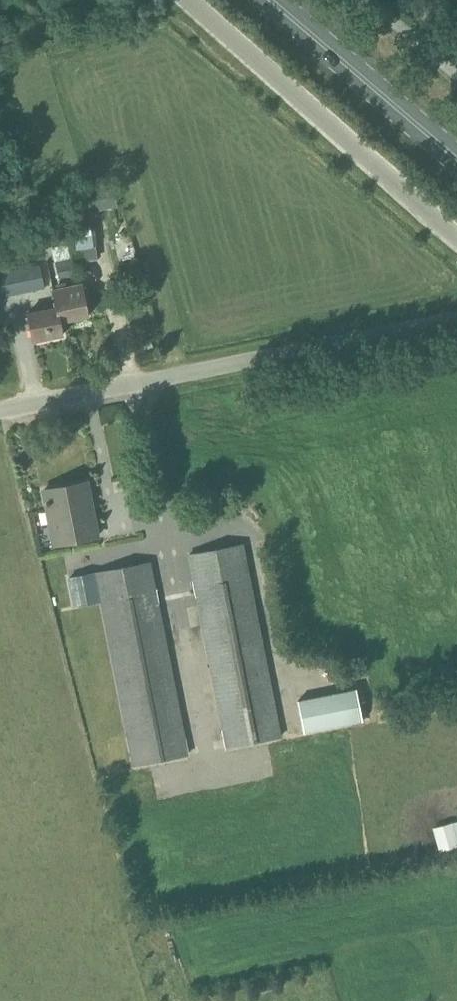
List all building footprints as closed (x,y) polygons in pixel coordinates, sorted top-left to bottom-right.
[(89,213),(117,207),(113,184),(84,190),(89,213)] [(71,238),(87,235),(83,213),(67,216),(71,238)] [(58,232),(45,235),(48,247),(61,244),(58,232)] [(0,272),(0,298),(46,288),(39,264),(0,272)] [(58,307),(61,321),(88,316),(82,285),(54,290),(58,307)] [(60,321),(61,321),(58,307),(54,290),(57,307),(28,313),(33,341),(62,335),(60,321)] [(49,294),(21,299),(23,313),(51,307),(49,294)] [(53,524),(57,542),(96,535),(85,480),(40,489),(47,525),(53,524)] [(225,748),(282,737),(244,543),(187,554),(225,748)] [(190,754),(151,561),(66,578),(72,608),(100,603),(132,766),(190,754)] [(290,687),(297,720),(357,708),(350,675),(290,687)] [(202,732),(216,730),(214,718),(201,720),(202,732)] [(446,790),(456,839),(456,787),(446,790)] [(430,837),(451,834),(448,810),(427,813),(430,837)]
